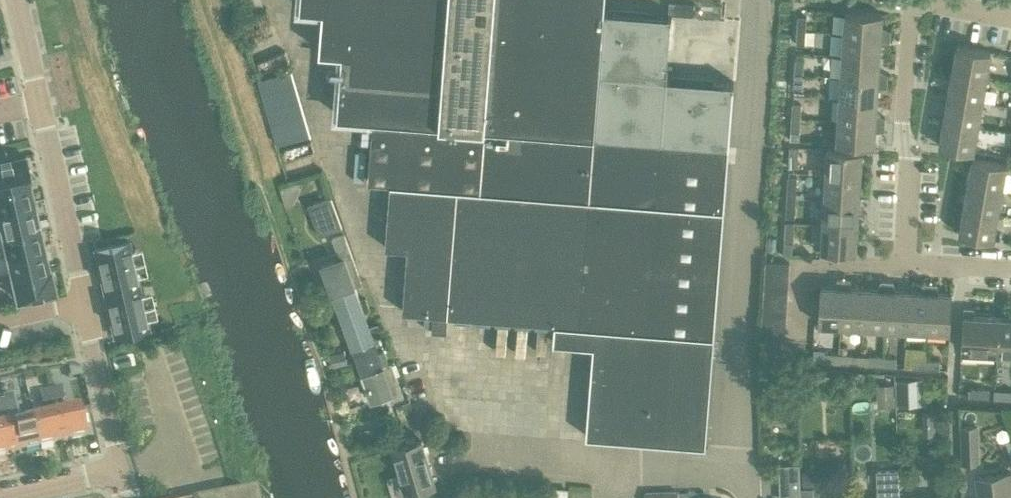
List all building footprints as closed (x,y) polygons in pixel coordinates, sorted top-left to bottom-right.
[(707,444),(733,81),(668,76),(673,13),(668,13),(605,8),(605,0),(301,0),(300,6),(322,8),(319,50),(341,52),(336,114),(373,117),(368,182),(391,183),(386,247),(408,248),(404,311),(434,313),(433,331),(447,332),(449,314),(555,322),(553,342),(593,345),(586,435),(707,444)] [(668,13),(673,13),(693,15),(693,2),(669,0),(668,13)] [(891,35),(891,28),(881,25),(882,12),(845,10),(844,32),(891,35)] [(807,30),(808,16),(798,16),(797,30),(807,30)] [(806,45),(807,30),(797,30),(797,44),(806,45)] [(879,56),(880,44),(890,42),(891,35),(844,32),(843,54),(879,56)] [(986,75),(990,49),(991,49),(957,43),(952,69),(986,75)] [(888,79),(888,72),(879,69),(879,56),(843,54),(841,76),(888,79)] [(804,73),(805,60),(796,59),(795,73),(804,73)] [(982,100),(986,75),(952,69),(948,94),(982,100)] [(803,88),(804,73),(795,73),(794,88),(803,88)] [(877,100),(878,88),(888,86),(888,79),(841,76),(840,97),(877,100)] [(978,124),(982,100),(948,94),(944,118),(978,124)] [(885,122),(886,116),(876,112),(877,100),(840,97),(839,119),(885,122)] [(802,117),(802,103),(793,103),(792,116),(802,117)] [(801,132),(802,117),(792,116),(791,131),(801,132)] [(973,150),(978,124),(944,118),(939,144),(973,150)] [(874,144),(875,130),(885,128),(885,122),(839,119),(837,142),(874,144)] [(798,167),(799,146),(790,146),(789,166),(798,167)] [(859,175),(861,149),(827,147),(826,173),(859,175)] [(30,178),(25,155),(0,160),(0,184),(30,178)] [(1001,188),(1005,162),(972,157),(967,182),(1001,188)] [(858,200),(859,175),(826,173),(824,198),(858,200)] [(797,196),(798,176),(789,176),(787,196),(797,196)] [(34,200),(29,179),(30,179),(30,178),(0,184),(0,208),(34,200)] [(997,212),(1001,188),(967,182),(963,207),(997,212)] [(320,235),(342,227),(331,196),(309,204),(320,235)] [(795,217),(797,196),(787,196),(786,217),(795,217)] [(856,225),(858,200),(824,198),(823,223),(856,225)] [(34,200),(0,208),(0,227),(1,231),(39,222),(34,200)] [(992,238),(997,212),(963,207),(959,232),(992,238)] [(785,242),(784,252),(793,252),(794,242),(795,222),(786,221),(785,242)] [(6,253),(44,244),(39,222),(1,231),(6,253)] [(855,250),(856,225),(823,223),(821,248),(855,250)] [(333,292),(354,285),(361,282),(344,233),(332,237),(340,258),(323,264),(333,292)] [(94,248),(99,270),(133,263),(128,240),(94,248)] [(44,244),(6,253),(11,275),(49,267),(49,266),(44,244)] [(765,260),(764,272),(788,274),(789,261),(765,260)] [(138,284),(133,263),(99,270),(104,292),(138,284)] [(49,267),(11,275),(16,299),(29,296),(30,299),(43,296),(42,293),(55,290),(50,266),(49,266),(49,267)] [(787,287),(788,274),(764,272),(764,286),(787,287)] [(841,323),(844,277),(837,277),(833,286),(820,284),(818,322),(841,323)] [(862,325),(865,288),(851,287),(848,278),(844,277),(841,323),(862,325)] [(884,326),(887,280),(880,280),(877,288),(865,288),(862,325),(884,326)] [(905,328),(908,290),(895,290),(892,280),(887,280),(884,326),(905,328)] [(315,299),(321,296),(316,282),(310,284),(315,299)] [(927,329),(930,283),(924,283),(921,291),(908,290),(905,328),(927,329)] [(950,331),(952,293),(939,293),(936,283),(930,283),(927,329),(950,331)] [(104,292),(109,313),(143,306),(138,284),(104,292)] [(360,301),(354,285),(333,292),(343,320),(364,313),(364,312),(371,310),(367,298),(360,301)] [(787,300),(787,287),(764,286),(763,299),(787,300)] [(317,314),(326,310),(321,296),(315,299),(316,301),(313,302),(317,314)] [(786,314),(787,300),(763,299),(762,312),(786,314)] [(148,328),(143,306),(109,313),(114,336),(148,328)] [(785,327),(786,314),(762,312),(762,325),(785,327)] [(368,326),(364,313),(343,320),(352,346),(375,338),(383,335),(379,323),(368,326)] [(996,352),(998,317),(964,315),(962,350),(996,352)] [(998,317),(996,352),(1010,352),(1010,318),(998,317)] [(784,339),(785,327),(762,325),(761,338),(784,339)] [(380,353),(375,338),(352,346),(361,373),(390,363),(386,351),(380,353)] [(784,352),(784,339),(761,338),(760,350),(784,352)] [(333,367),(348,362),(344,349),(329,355),(333,367)] [(783,364),(784,352),(760,350),(759,363),(783,364)] [(838,362),(839,353),(825,352),(825,362),(838,362)] [(853,363),(854,354),(839,353),(838,362),(853,363)] [(881,365),(882,356),(869,355),(869,364),(881,365)] [(131,362),(130,356),(116,359),(117,365),(131,362)] [(897,366),(897,357),(882,356),(881,365),(897,366)] [(925,368),(925,358),(912,358),(912,367),(925,368)] [(940,368),(941,359),(925,358),(925,368),(940,368)] [(394,366),(392,362),(390,363),(361,373),(371,401),(389,395),(391,401),(405,396),(403,390),(401,391),(392,366),(394,366)] [(897,403),(926,402),(926,378),(896,378),(897,403)] [(878,406),(895,405),(894,383),(877,384),(878,406)] [(848,385),(826,385),(826,403),(849,403),(848,385)] [(990,398),(990,389),(970,387),(969,397),(990,398)] [(52,403),(64,400),(61,388),(49,391),(52,403)] [(995,389),(994,398),(1010,399),(1010,390),(995,389)] [(43,406),(52,403),(49,391),(40,393),(43,406)] [(15,399),(3,402),(15,453),(38,448),(32,420),(20,423),(15,399)] [(410,400),(396,405),(402,423),(415,413),(410,400)] [(15,453),(3,402),(0,402),(0,457),(15,453)] [(79,409),(55,415),(62,443),(86,437),(79,409)] [(55,415),(32,420),(38,448),(62,443),(55,415)] [(387,420),(374,425),(378,436),(391,431),(387,420)] [(979,425),(962,426),(963,463),(980,462),(979,425)] [(367,429),(355,433),(360,445),(372,441),(367,429)] [(387,479),(392,497),(418,497),(421,495),(419,487),(433,484),(421,439),(393,447),(400,475),(387,479)] [(781,481),(801,480),(800,464),(780,465),(781,481)] [(898,468),(876,469),(877,496),(861,497),(862,497),(900,497),(898,468)] [(1010,472),(977,477),(979,497),(1010,497),(1010,479),(1010,472)]
